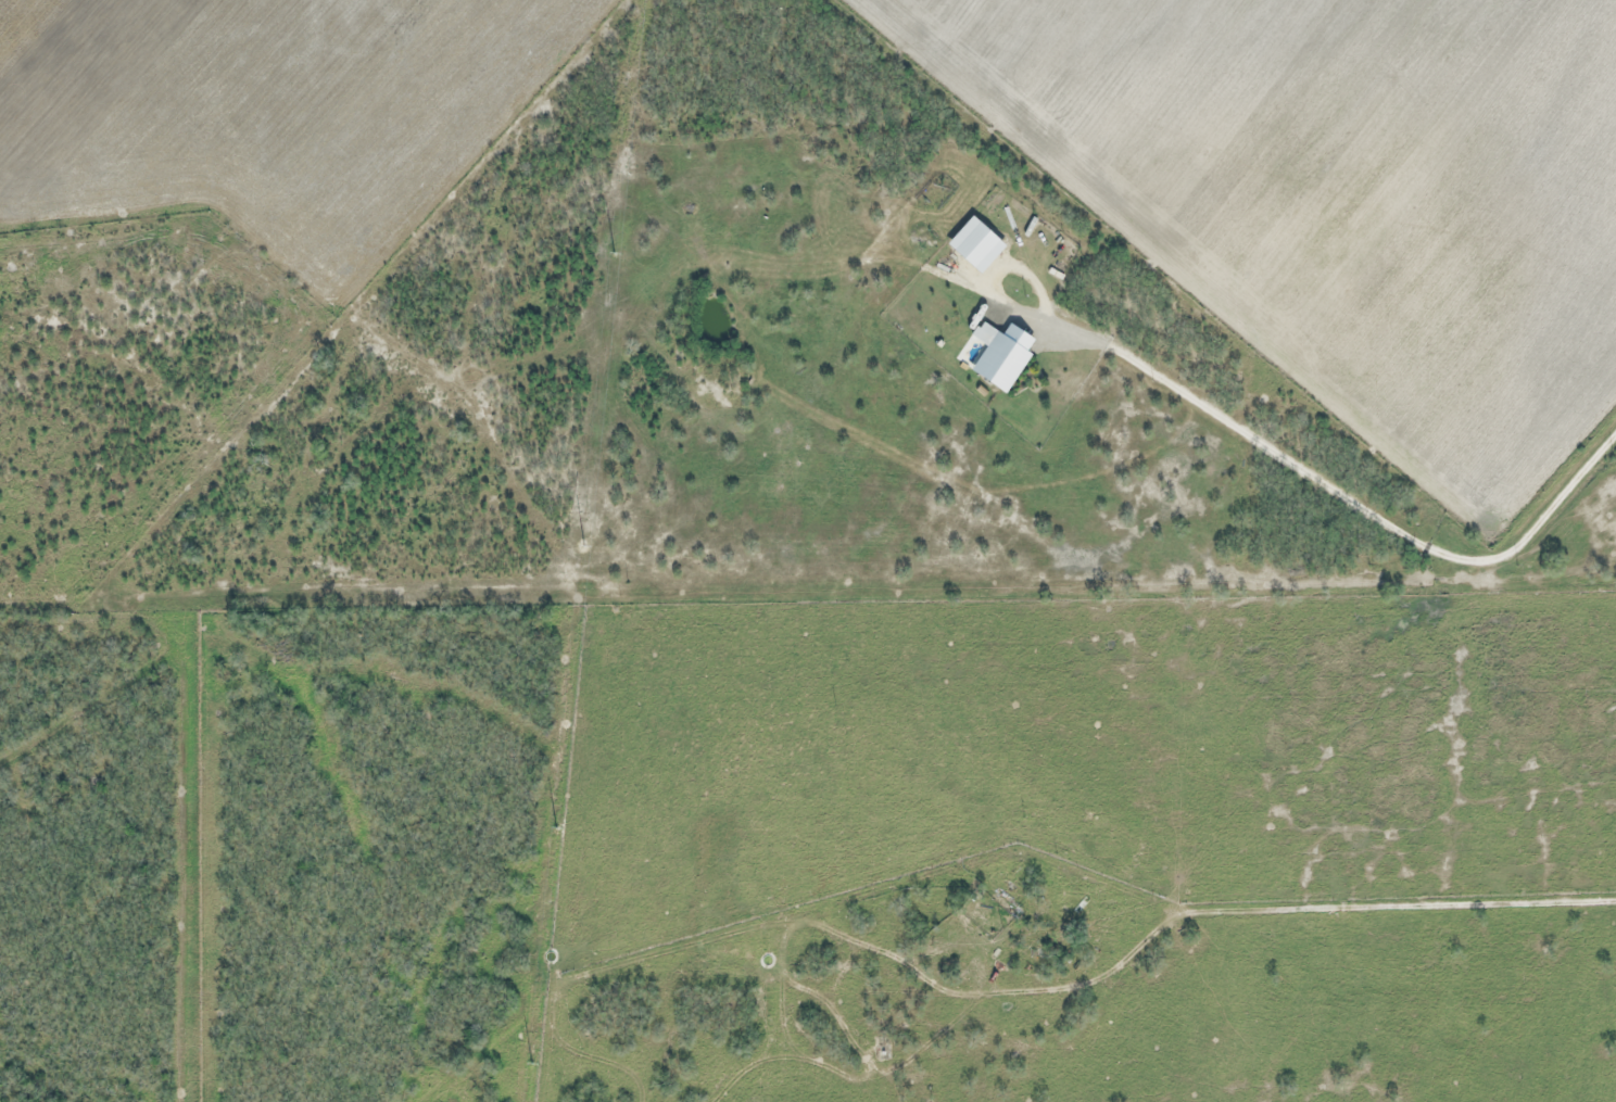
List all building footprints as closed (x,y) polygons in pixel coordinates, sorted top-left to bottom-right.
[(995,332),(970,372),(1006,394),(1030,355),(1027,353),(1034,341),(1008,325),(1001,336),(995,332)]
